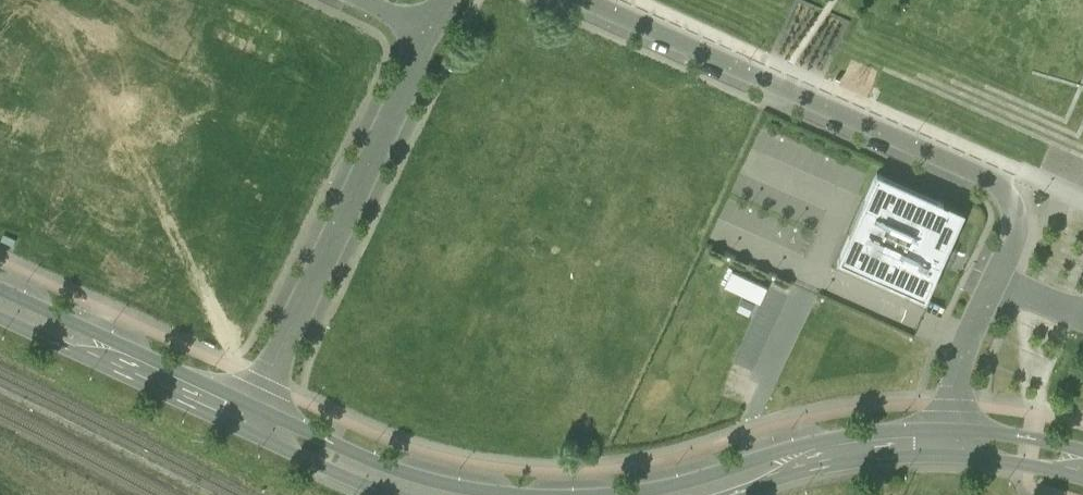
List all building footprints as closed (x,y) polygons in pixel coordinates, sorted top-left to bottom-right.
[(837,258),(925,297),(964,209),(876,170),(837,258)] [(767,284),(731,267),(724,283),(759,300),(767,284)]
